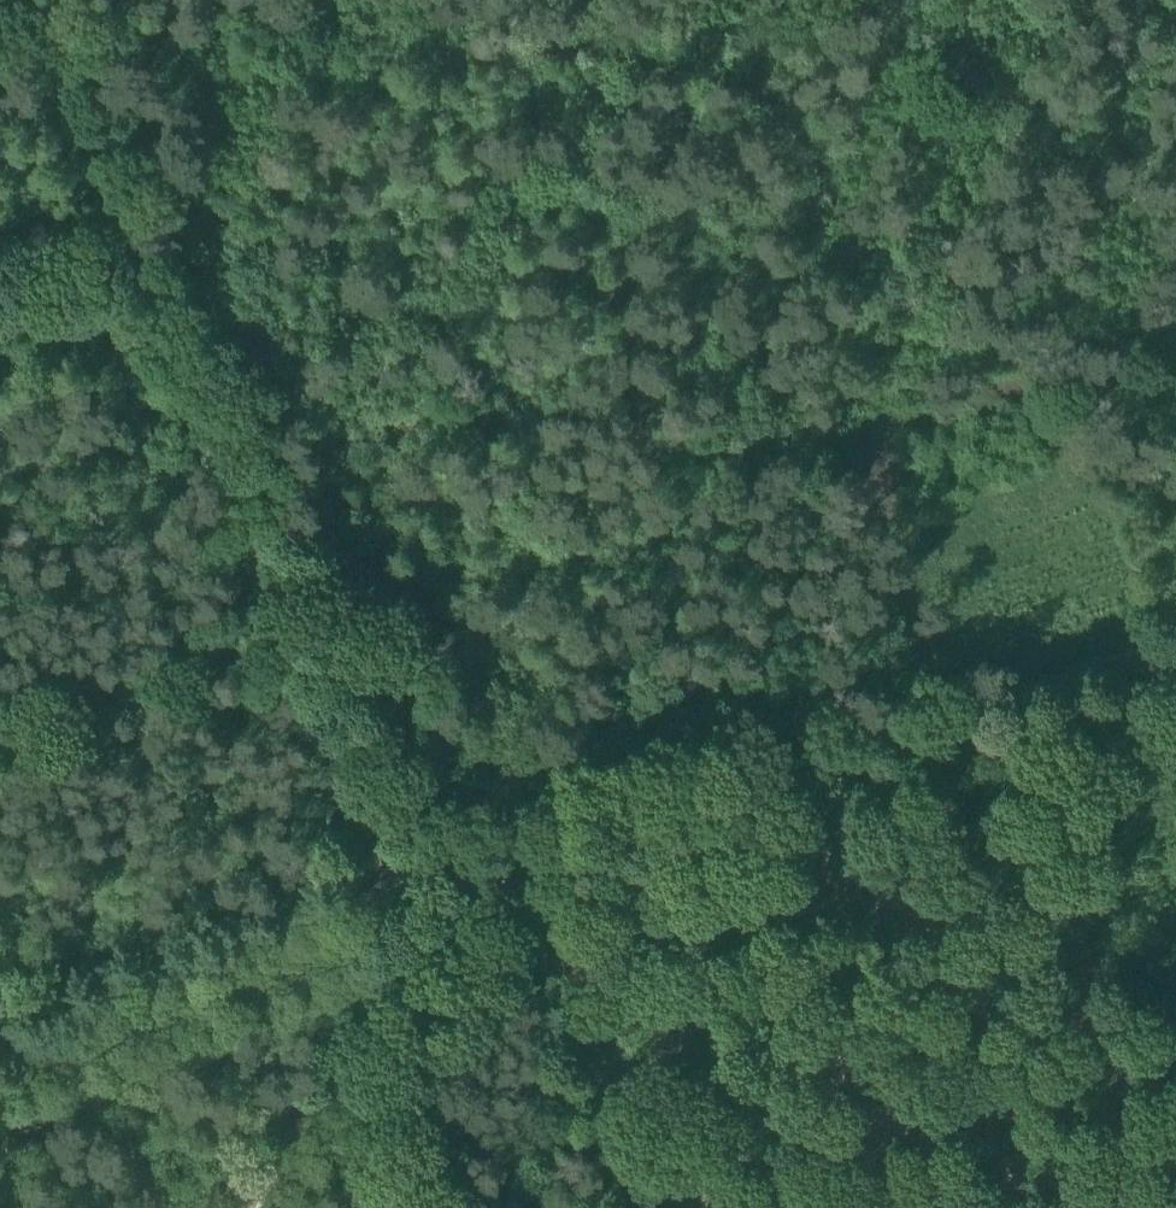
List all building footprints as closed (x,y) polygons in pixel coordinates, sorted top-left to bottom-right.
[(703,984),(683,986),(685,1000),(704,998),(703,984)]
